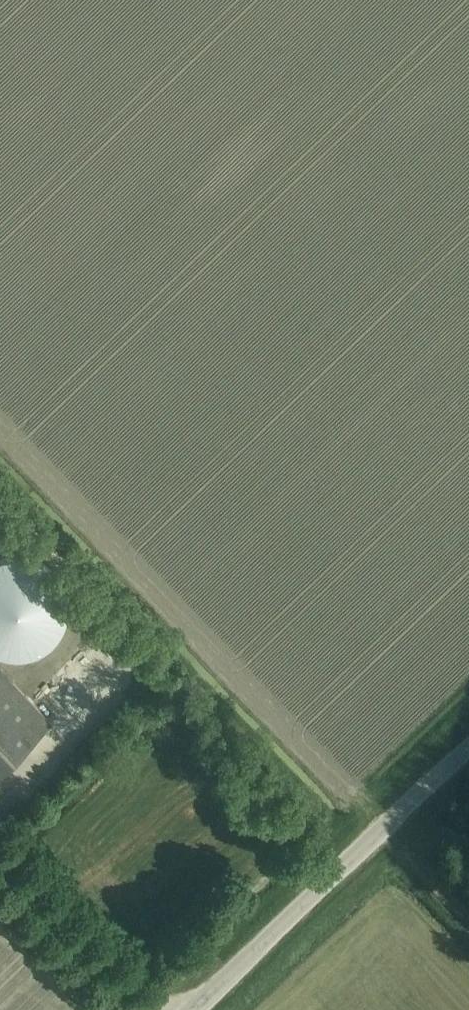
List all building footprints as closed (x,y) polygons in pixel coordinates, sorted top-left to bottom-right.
[(50,723),(0,670),(0,771),(50,723)] [(88,700),(105,685),(97,677),(80,692),(88,700)]
